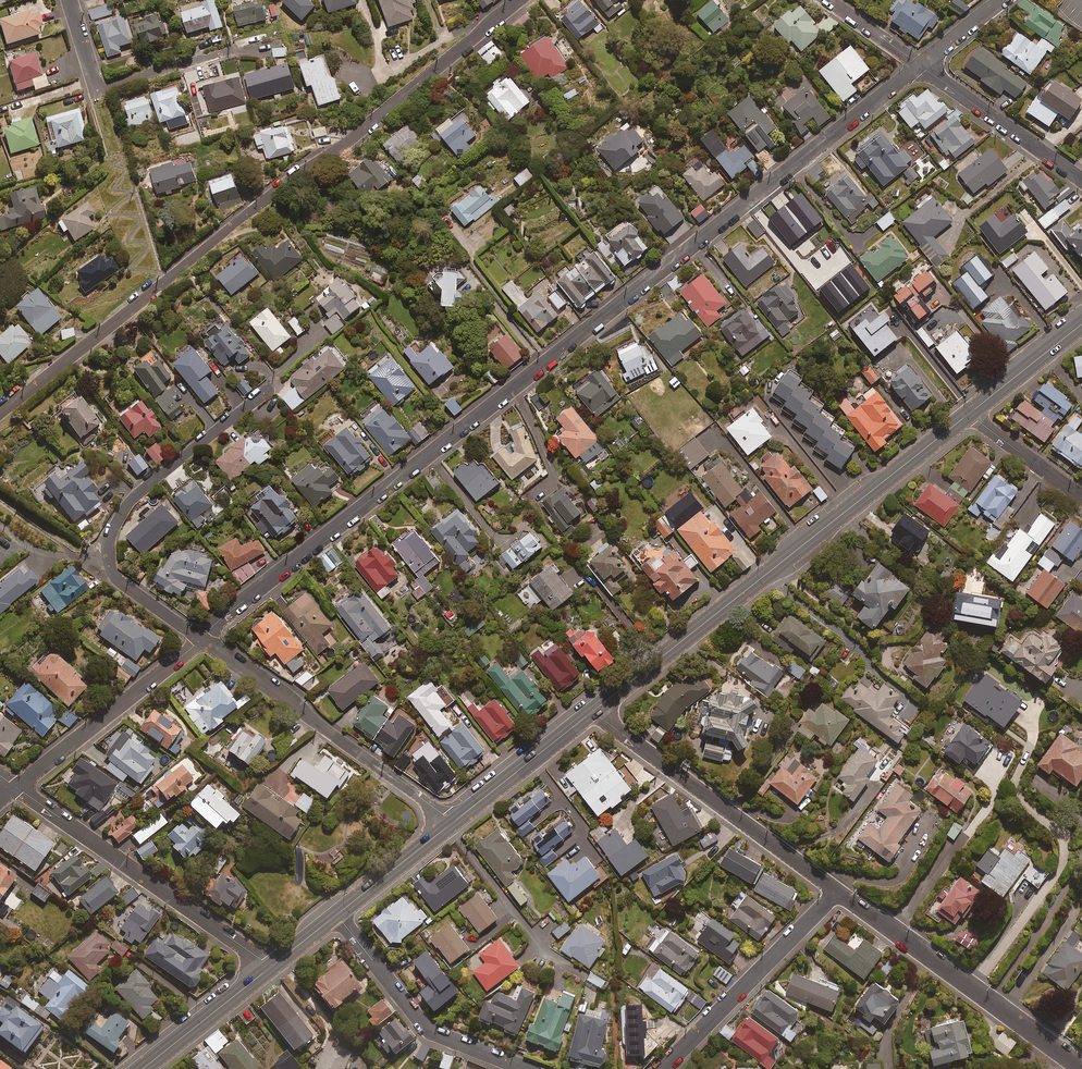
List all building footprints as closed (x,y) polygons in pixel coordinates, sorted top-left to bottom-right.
[(215,0),(203,3),(203,1),(180,8),(188,34),(210,27),(211,32),(224,28),(215,0)] [(317,8),(308,0),(284,0),(283,2),(303,22),(317,8)] [(355,0),(324,0),(328,11),(356,2),(355,0)] [(415,10),(413,4),(416,3),(415,0),(381,0),(390,28),(414,20),(411,11),(415,10)] [(492,0),(477,0),(485,10),(494,3),(492,0)] [(610,18),(624,7),(619,1),(621,0),(595,0),(610,18)] [(728,19),(718,7),(721,5),(717,0),(714,0),(698,14),(713,32),(728,19)] [(968,9),(957,0),(951,9),(962,18),(968,9)] [(1016,10),(1029,19),(1024,27),(1042,39),(1055,49),(1064,36),(1060,33),(1063,29),(1048,18),(1050,15),(1046,12),(1044,15),(1023,0),(1016,10)] [(255,4),(254,2),(234,6),(238,26),(266,20),(263,2),(255,4)] [(588,11),(581,2),(570,11),(570,12),(563,19),(581,39),(599,24),(596,19),(598,18),(591,9),(588,11)] [(897,4),(892,14),(894,15),(890,22),(918,40),(927,27),(932,30),(938,19),(917,6),(916,8),(905,2),(901,7),(897,4)] [(114,14),(111,4),(90,11),(93,21),(114,14)] [(277,17),(275,5),(269,6),(271,18),(277,17)] [(814,21),(800,5),(791,13),(790,11),(774,26),(788,42),(791,39),(800,50),(820,32),(811,24),(814,21)] [(31,17),(30,14),(28,14),(27,11),(11,16),(12,19),(1,22),(7,45),(41,36),(39,30),(43,28),(39,15),(31,17)] [(133,43),(125,18),(98,27),(108,58),(122,53),(120,47),(133,43)] [(838,25),(832,18),(821,28),(827,35),(838,25)] [(166,37),(169,36),(165,23),(161,24),(160,20),(139,26),(143,43),(147,42),(149,46),(162,42),(161,41),(166,39),(166,37)] [(1055,49),(1042,39),(1036,48),(1017,34),(1001,56),(1030,77),(1048,52),(1051,54),(1055,49)] [(547,74),(549,77),(553,74),(555,77),(569,67),(550,38),(522,57),(537,81),(547,74)] [(870,70),(851,47),(820,72),(843,102),(857,91),(851,85),(870,70)] [(288,56),(287,48),(273,49),(273,57),(288,56)] [(1005,68),(978,49),(964,69),(979,80),(978,81),(999,96),(1003,90),(1016,99),(1025,85),(1003,70),(1005,68)] [(42,76),(36,56),(9,65),(17,91),(34,86),(35,90),(48,86),(45,75),(42,76)] [(330,81),(324,60),(318,62),(318,59),(312,60),(313,63),(302,66),(309,88),(314,86),(320,107),(341,100),(335,79),(330,81)] [(295,89),(289,65),(246,75),(252,99),(295,89)] [(495,86),(485,94),(491,102),(489,104),(494,111),(497,109),(508,122),(531,103),(507,73),(494,84),(495,86)] [(246,103),(240,79),(205,87),(211,112),(246,103)] [(1050,81),(1027,113),(1048,129),(1058,115),(1069,123),(1081,105),(1081,104),(1050,81)] [(189,124),(178,88),(153,96),(162,124),(167,122),(170,130),(189,124)] [(578,94),(575,89),(563,96),(565,101),(578,94)] [(832,119),(808,90),(784,109),(796,125),(794,127),(802,137),(810,131),(806,126),(813,120),(820,128),(832,119)] [(912,99),(896,112),(920,141),(927,135),(924,132),(948,112),(941,103),(938,106),(926,91),(914,101),(912,99)] [(764,106),(760,109),(751,97),(730,114),(744,132),(754,124),(758,129),(748,137),(760,153),(768,146),(771,150),(777,146),(768,135),(776,128),(765,115),(769,112),(764,106)] [(131,128),(153,121),(150,114),(153,113),(149,99),(146,100),(145,98),(124,104),(131,128)] [(52,143),(45,145),(48,154),(50,153),(51,157),(56,156),(55,149),(87,141),(79,111),(46,120),(52,143)] [(971,133),(968,135),(953,116),(930,135),(947,156),(952,153),(955,157),(977,140),(971,133)] [(462,120),(442,136),(458,157),(471,147),(468,143),(476,137),(462,120)] [(39,146),(31,122),(10,128),(11,130),(4,132),(11,155),(39,146)] [(426,140),(412,124),(385,146),(399,163),(426,140)] [(326,127),(313,129),(314,138),(327,136),(326,127)] [(267,159),(296,153),(292,136),(290,136),(288,128),(256,134),(259,149),(264,148),(267,159)] [(628,137),(625,133),(615,140),(613,137),(606,141),(609,145),(600,151),(615,172),(642,152),(638,148),(645,143),(636,131),(628,137)] [(897,154),(880,131),(855,150),(882,186),(902,171),(909,181),(917,176),(906,163),(911,159),(904,149),(897,154)] [(730,152),(715,132),(704,141),(734,179),(748,168),(744,164),(754,157),(742,142),(730,152)] [(986,185),(988,188),(1007,172),(990,150),(958,176),(974,195),(986,185)] [(756,160),(749,166),(758,177),(765,172),(756,160)] [(944,160),(938,165),(945,172),(950,166),(944,160)] [(350,177),(364,195),(373,188),(377,193),(392,181),(378,163),(375,166),(371,161),(350,177)] [(709,172),(702,163),(684,176),(704,201),(726,185),(713,169),(709,172)] [(166,191),(167,194),(173,192),(172,189),(197,182),(191,164),(175,169),(173,164),(151,171),(158,193),(166,191)] [(533,176),(527,169),(514,179),(521,187),(533,176)] [(1048,184),(1037,171),(1019,186),(1025,193),(1029,190),(1046,211),(1059,200),(1061,202),(1073,192),(1067,184),(1058,191),(1051,182),(1048,184)] [(242,203),(232,175),(210,183),(222,214),(242,203)] [(426,183),(419,175),(412,180),(419,189),(426,183)] [(828,196),(827,197),(852,225),(857,221),(855,218),(869,205),(873,208),(878,203),(869,193),(865,197),(848,178),(846,180),(844,178),(839,182),(841,185),(834,191),(832,188),(826,193),(828,196)] [(466,227),(500,202),(495,194),(489,198),(481,186),(451,208),(466,227)] [(14,211),(8,212),(10,217),(0,220),(0,227),(2,232),(47,219),(44,208),(41,209),(36,191),(10,198),(14,211)] [(649,218),(648,219),(654,228),(656,227),(660,233),(663,231),(666,236),(686,221),(670,199),(664,202),(659,196),(656,198),(652,194),(639,204),(649,218)] [(931,197),(919,206),(921,209),(902,224),(937,268),(949,258),(933,238),(952,223),(931,197)] [(1045,230),(1059,219),(1058,218),(1071,208),(1065,200),(1038,221),(1045,230)] [(701,205),(691,213),(699,223),(709,215),(701,205)] [(95,216),(88,206),(58,225),(64,235),(68,232),(75,242),(95,229),(89,220),(95,216)] [(1034,219),(1026,209),(1020,214),(1027,224),(1034,219)] [(896,221),(889,213),(876,223),(883,232),(896,221)] [(805,214),(800,218),(798,216),(773,235),(794,262),(828,236),(814,218),(810,221),(805,214)] [(1027,234),(1013,216),(1001,226),(994,218),(979,229),(1000,255),(1027,234)] [(643,256),(650,252),(640,237),(642,236),(635,226),(633,227),(628,220),(606,235),(612,243),(610,244),(627,268),(639,260),(640,262),(645,258),(643,256)] [(764,232),(755,221),(748,226),(757,238),(764,232)] [(1071,249),(1081,264),(1081,230),(1081,231),(1079,227),(1071,233),(1063,222),(1051,231),(1067,252),(1071,249)] [(305,259),(288,237),(269,252),(266,247),(255,255),(275,282),(305,259)] [(903,254),(905,253),(895,240),(892,243),(889,239),(880,247),(881,249),(873,256),(870,253),(859,262),(876,284),(907,260),(903,254)] [(752,258),(741,244),(724,258),(745,285),(775,262),(764,248),(752,258)] [(582,308),(583,310),(587,306),(586,304),(589,303),(588,301),(616,280),(596,253),(558,282),(579,310),(582,308)] [(1019,261),(1013,253),(1002,262),(1007,270),(1019,261)] [(1012,271),(1019,280),(1016,282),(1023,290),(1026,288),(1046,312),(1067,294),(1053,276),(1045,283),(1040,278),(1048,271),(1034,253),(1012,271)] [(101,258),(74,276),(78,283),(77,283),(85,294),(119,271),(112,261),(105,265),(101,258)] [(232,296),(259,275),(254,268),(252,270),(243,258),(218,279),(232,296)] [(968,274),(979,289),(993,278),(976,258),(963,268),(968,274)] [(389,272),(377,266),(371,279),(382,284),(389,272)] [(920,298),(932,290),(931,288),(936,284),(926,270),(891,296),(912,324),(930,311),(920,298)] [(979,289),(968,274),(954,285),(975,310),(988,299),(979,289)] [(447,275),(446,281),(440,287),(445,293),(444,309),(457,310),(460,276),(447,275)] [(727,304),(706,277),(683,295),(708,327),(721,316),(718,312),(727,304)] [(344,321),(361,309),(355,301),(357,299),(349,287),(348,289),(342,280),(316,298),(330,317),(338,312),(344,321)] [(764,296),(766,298),(759,303),(784,336),(795,327),(789,321),(801,312),(792,300),(795,297),(787,286),(783,289),(779,284),(764,296)] [(61,320),(39,292),(31,298),(28,295),(22,299),(25,304),(18,310),(40,337),(61,320)] [(560,317),(540,293),(519,311),(539,334),(560,317)] [(567,305),(557,293),(550,299),(560,310),(567,305)] [(853,308),(845,297),(832,307),(840,318),(853,308)] [(1006,356),(1019,347),(1015,342),(1031,330),(1023,318),(1018,321),(1001,298),(976,316),(1006,356)] [(873,306),(848,325),(878,364),(887,357),(885,355),(902,342),(891,328),(896,324),(887,312),(881,316),(873,306)] [(250,324),(274,352),(278,349),(281,353),(285,350),(281,346),(292,336),(268,309),(250,324)] [(722,329),(726,334),(725,335),(738,353),(740,352),(743,357),(771,336),(760,322),(757,325),(746,311),(722,329)] [(689,324),(682,315),(662,331),(660,328),(652,335),(654,337),(651,339),(672,367),(684,357),(682,354),(704,337),(692,321),(689,324)] [(307,330),(298,316),(289,322),(299,336),(307,330)] [(252,356),(229,327),(206,345),(224,367),(235,358),(240,365),(252,356)] [(18,328),(15,331),(13,328),(0,340),(0,357),(8,365),(30,345),(26,341),(29,339),(18,328)] [(75,337),(73,329),(60,333),(63,341),(75,337)] [(934,344),(921,329),(916,333),(929,348),(934,344)] [(957,377),(966,370),(964,367),(975,359),(967,350),(972,346),(966,339),(963,341),(956,332),(935,349),(957,377)] [(525,357),(508,337),(492,351),(509,371),(525,357)] [(648,364),(636,340),(616,350),(627,371),(623,374),(627,382),(646,372),(643,367),(648,364)] [(431,387),(455,370),(442,353),(439,355),(434,347),(419,358),(411,348),(405,352),(431,387)] [(213,373),(195,350),(175,366),(206,405),(220,393),(207,378),(213,373)] [(317,362),(315,358),(304,367),(305,368),(290,379),(306,400),(346,370),(332,351),(317,362)] [(1074,353),(1077,374),(1081,373),(1081,352),(1074,353)] [(155,400),(167,391),(163,386),(171,381),(154,358),(135,371),(155,400)] [(377,365),(369,372),(372,376),(371,377),(394,408),(417,390),(394,361),(382,371),(377,365)] [(933,397),(908,363),(897,372),(901,377),(892,384),(913,412),(933,397)] [(882,380),(874,369),(865,375),(873,386),(882,380)] [(621,398),(599,371),(589,378),(592,381),(577,394),(596,418),(621,398)] [(787,408),(801,389),(804,386),(791,377),(775,398),(787,408)] [(1044,404),(1041,409),(1055,419),(1062,409),(1064,410),(1073,398),(1046,378),(1033,396),(1044,404)] [(253,391),(246,381),(239,386),(246,396),(253,391)] [(904,427),(874,388),(864,396),(869,403),(857,412),(847,400),(840,406),(877,454),(888,445),(885,441),(904,427)] [(800,417),(811,402),(814,399),(801,389),(787,408),(800,417)] [(167,391),(155,400),(172,421),(183,413),(167,391)] [(539,393),(532,398),(539,410),(546,406),(539,393)] [(1055,419),(1041,409),(1023,396),(1010,414),(1044,440),(1054,426),(1051,424),(1055,419)] [(464,410),(455,400),(447,407),(456,417),(464,410)] [(161,429),(139,401),(118,418),(134,439),(144,432),(149,438),(161,429)] [(62,419),(85,446),(97,436),(94,432),(102,426),(81,402),(62,419)] [(812,403),(811,402),(800,417),(797,421),(810,432),(822,416),(825,413),(812,403)] [(575,408),(571,411),(568,410),(565,411),(563,414),(563,418),(558,422),(562,428),(561,432),(563,435),(560,438),(576,460),(581,456),(586,463),(597,455),(602,461),(610,455),(575,408)] [(764,423),(754,409),(728,429),(749,457),(773,438),(762,424),(764,423)] [(1073,412),(1050,445),(1080,466),(1081,463),(1081,432),(1075,427),(1081,418),(1073,412)] [(389,418),(385,413),(367,427),(391,457),(412,441),(392,416),(389,418)] [(818,448),(832,429),(835,426),(822,416),(810,432),(805,438),(818,448)] [(430,435),(421,423),(414,429),(423,441),(430,435)] [(513,432),(517,446),(514,449),(517,452),(512,456),(507,449),(495,458),(512,481),(538,461),(525,427),(513,432)] [(372,461),(374,459),(363,446),(365,445),(359,438),(358,440),(349,429),(327,447),(351,478),(361,471),(362,472),(367,468),(366,467),(372,462),(372,461)] [(818,448),(816,451),(829,461),(844,442),(846,440),(832,429),(818,448)] [(217,463),(232,483),(243,475),(242,474),(256,462),(259,466),(270,458),(268,454),(273,450),(259,431),(217,463)] [(709,456),(696,439),(680,451),(694,469),(709,456)] [(844,442),(829,461),(843,472),(858,453),(844,442)] [(948,485),(964,496),(992,459),(971,444),(948,474),(953,478),(948,485)] [(168,458),(157,445),(147,454),(158,466),(168,458)] [(767,474),(764,476),(791,510),(814,491),(797,469),(794,472),(780,454),(775,458),(771,452),(762,459),(766,464),(762,467),(767,474)] [(149,469),(140,457),(129,466),(138,478),(149,469)] [(340,479),(327,463),(316,471),(312,465),(299,476),(297,473),(292,478),(315,508),(333,494),(329,488),(340,479)] [(487,465),(474,463),(468,467),(466,465),(455,473),(477,503),(502,485),(487,465)] [(703,479),(726,509),(738,500),(737,498),(744,492),(723,464),(703,479)] [(56,478),(43,488),(46,491),(44,493),(51,502),(55,499),(74,524),(85,515),(87,518),(102,506),(93,496),(97,493),(86,478),(90,475),(82,465),(60,483),(56,478)] [(970,502),(967,508),(978,515),(981,511),(1002,526),(1014,508),(1007,503),(1018,487),(996,471),(973,504),(970,502)] [(444,488),(435,476),(429,481),(438,493),(444,488)] [(214,506),(194,481),(176,495),(178,498),(175,500),(196,527),(205,520),(208,523),(216,517),(210,509),(214,506)] [(964,496),(948,485),(943,492),(929,482),(914,503),(944,525),(959,504),(964,496)] [(699,503),(683,485),(659,505),(674,523),(699,503)] [(289,511),(294,507),(284,496),(281,498),(271,486),(255,500),(259,505),(253,510),(263,522),(257,527),(265,535),(269,531),(278,541),(299,522),(289,511)] [(829,498),(820,487),(814,492),(823,503),(829,498)] [(551,518),(564,535),(573,529),(570,524),(582,516),(564,490),(543,504),(552,517),(551,518)] [(741,496),(747,504),(732,515),(751,540),(762,532),(758,527),(764,522),(766,525),(772,521),(770,518),(776,514),(761,494),(758,496),(754,492),(751,494),(749,490),(741,496)] [(604,508),(596,498),(588,504),(596,514),(604,508)] [(180,523),(164,505),(127,538),(143,555),(180,523)] [(614,509),(605,518),(613,527),(622,518),(614,509)] [(1055,521),(1041,510),(1027,531),(1020,526),(1008,542),(1004,539),(996,551),(994,550),(986,560),(1012,579),(1055,521)] [(481,545),(475,537),(478,536),(476,534),(479,532),(472,523),(469,525),(458,511),(431,531),(464,574),(476,566),(467,555),(481,545)] [(913,553),(931,530),(907,511),(892,530),(898,535),(894,539),(913,553)] [(679,531),(713,573),(720,571),(726,562),(738,553),(715,524),(713,526),(702,513),(679,531)] [(1070,517),(1050,544),(1072,559),(1081,546),(1081,525),(1070,517)] [(674,533),(662,520),(655,526),(667,539),(674,533)] [(404,559),(401,562),(404,567),(408,564),(419,577),(411,583),(417,590),(413,593),(419,600),(434,588),(424,576),(440,563),(414,529),(393,545),(404,559)] [(515,572),(545,551),(539,544),(540,543),(535,535),(505,557),(515,572)] [(242,549),(237,540),(220,550),(242,585),(256,575),(248,563),(266,553),(258,540),(242,549)] [(617,581),(628,572),(615,556),(618,553),(611,544),(587,563),(614,597),(623,589),(617,581)] [(1047,605),(1065,582),(1049,570),(1054,563),(1057,566),(1063,557),(1049,547),(1038,562),(1044,567),(1027,590),(1047,605)] [(385,559),(377,549),(356,566),(383,599),(391,593),(387,587),(400,577),(394,570),(397,567),(389,556),(385,559)] [(207,588),(216,562),(205,558),(206,555),(191,550),(190,555),(185,553),(174,553),(164,571),(162,570),(155,582),(158,584),(157,586),(173,597),(175,594),(182,598),(189,587),(204,593),(205,588),(207,588)] [(333,550),(322,558),(332,572),(343,563),(333,550)] [(691,591),(701,584),(692,572),(700,565),(692,555),(684,562),(677,553),(660,565),(656,559),(644,569),(664,596),(668,593),(674,600),(675,599),(679,604),(693,594),(691,591)] [(891,566),(878,556),(869,568),(867,567),(851,588),(866,599),(857,611),(873,624),(891,600),(895,602),(910,583),(890,568),(891,566)] [(551,606),(572,589),(557,570),(560,568),(552,559),(529,578),(551,606)] [(22,564),(0,581),(0,615),(38,584),(22,564)] [(84,588),(69,567),(38,590),(53,611),(84,588)] [(851,591),(835,578),(823,592),(840,605),(851,591)] [(542,597),(528,579),(515,590),(529,608),(542,597)] [(383,649),(374,637),(379,634),(381,637),(392,629),(360,587),(336,606),(375,656),(383,649)] [(333,622),(306,589),(282,608),(317,653),(329,643),(321,632),(333,622)] [(1072,590),(1056,613),(1081,632),(1081,597),(1072,590)] [(211,593),(199,593),(199,611),(211,611),(211,593)] [(953,619),(997,625),(1001,601),(957,595),(953,619)] [(272,607),(262,616),(257,615),(255,617),(253,619),(253,624),(251,626),(259,635),(255,638),(269,655),(275,650),(293,671),(303,662),(295,653),(304,645),(272,607)] [(826,638),(788,611),(770,636),(791,651),(793,647),(811,659),(826,638)] [(96,635),(135,664),(143,653),(149,657),(160,642),(146,632),(145,634),(118,615),(116,619),(110,615),(96,635)] [(485,623),(480,616),(464,630),(469,636),(485,623)] [(615,654),(588,620),(574,630),(571,626),(565,631),(581,651),(585,649),(598,666),(615,654)] [(945,664),(943,662),(946,657),(940,653),(947,642),(942,638),(947,631),(937,623),(931,632),(927,628),(903,661),(916,671),(913,675),(926,685),(935,673),(937,675),(945,664)] [(1041,635),(1030,628),(1020,643),(1010,636),(1002,648),(1046,677),(1068,644),(1045,629),(1041,635)] [(531,654),(558,688),(563,684),(565,687),(574,679),(571,676),(579,670),(555,640),(543,649),(546,654),(545,655),(539,647),(531,654)] [(791,655),(785,663),(756,640),(736,666),(752,678),(750,681),(769,695),(775,687),(773,685),(785,669),(798,679),(806,667),(791,655)] [(518,664),(508,671),(499,659),(486,668),(522,716),(533,708),(535,711),(547,702),(536,686),(538,684),(532,675),(529,678),(520,666),(528,661),(519,649),(512,655),(518,664)] [(82,681),(50,652),(44,659),(42,657),(28,673),(69,709),(87,689),(80,683),(82,681)] [(491,661),(484,654),(477,660),(484,667),(491,661)] [(335,699),(334,700),(339,705),(340,705),(342,707),(379,677),(363,658),(327,688),(335,699)] [(126,662),(121,669),(134,678),(139,671),(126,662)] [(822,669),(814,664),(808,672),(817,677),(822,669)] [(302,684),(314,674),(309,667),(295,679),(300,685),(302,684)] [(685,707),(710,686),(694,668),(692,669),(682,675),(672,683),(659,697),(649,714),(660,723),(654,730),(651,736),(660,742),(685,707)] [(131,678),(120,671),(115,677),(126,685),(131,678)] [(1022,697),(986,671),(977,683),(975,681),(963,697),(974,705),(971,710),(986,721),(991,714),(1004,723),(1022,697)] [(315,684),(320,680),(314,674),(302,684),(307,690),(315,684)] [(453,725),(439,707),(444,703),(445,705),(454,698),(441,681),(436,685),(430,676),(407,694),(440,736),(453,725)] [(883,681),(879,687),(863,676),(857,684),(852,681),(841,697),(854,706),(853,708),(898,740),(909,725),(892,713),(898,704),(893,701),(899,693),(883,681)] [(182,707),(199,730),(204,726),(207,730),(221,719),(219,717),(237,703),(218,679),(182,707)] [(307,690),(305,693),(311,701),(322,692),(315,684),(307,690)] [(26,686),(4,711),(12,717),(13,715),(42,741),(58,723),(53,719),(58,713),(26,686)] [(383,711),(388,703),(370,691),(357,711),(359,712),(353,721),(366,730),(365,732),(372,737),(387,713),(383,711)] [(748,714),(758,709),(753,698),(745,702),(746,698),(718,692),(717,697),(712,696),(704,737),(722,741),(720,751),(707,748),(704,765),(725,769),(726,766),(732,767),(734,758),(731,757),(732,755),(728,754),(730,742),(735,743),(740,752),(750,747),(744,734),(748,714)] [(813,732),(819,736),(817,738),(825,743),(826,741),(830,743),(848,717),(818,696),(812,705),(810,704),(799,721),(800,722),(797,728),(810,737),(813,732)] [(517,725),(494,697),(473,713),(496,742),(517,725)] [(150,706),(135,727),(166,749),(167,747),(175,753),(180,746),(175,743),(184,730),(150,706)] [(417,719),(401,708),(392,720),(389,718),(374,739),(384,746),(383,747),(393,754),(417,719)] [(78,719),(66,710),(58,720),(70,729),(78,719)] [(21,735),(2,722),(4,718),(0,716),(0,757),(5,760),(15,747),(13,746),(21,735)] [(486,750),(463,720),(439,739),(462,769),(486,750)] [(980,733),(965,722),(944,750),(968,767),(972,760),(979,766),(994,746),(978,734),(980,733)] [(255,752),(256,753),(263,742),(261,741),(264,737),(254,730),(251,733),(241,726),(226,748),(247,763),(255,752)] [(149,763),(154,756),(146,750),(148,748),(137,740),(136,742),(119,730),(102,751),(110,757),(103,766),(121,780),(126,773),(139,783),(153,765),(149,763)] [(1061,732),(1038,763),(1049,771),(1053,766),(1076,783),(1081,775),(1081,751),(1077,747),(1079,745),(1061,732)] [(416,755),(411,759),(437,792),(457,775),(428,739),(413,751),(416,755)] [(870,744),(866,749),(854,740),(848,748),(854,752),(838,775),(848,782),(842,790),(853,799),(870,776),(866,774),(878,758),(875,756),(879,751),(870,744)] [(621,794),(631,785),(622,774),(625,772),(619,766),(617,768),(599,746),(565,773),(598,813),(610,802),(612,804),(622,796),(621,794)] [(411,756),(403,751),(394,764),(402,769),(411,756)] [(797,801),(804,792),(812,798),(817,791),(809,785),(817,775),(790,753),(769,779),(766,776),(757,789),(763,793),(771,782),(797,801)] [(289,774),(323,798),(333,783),(339,787),(349,772),(323,754),(314,767),(300,758),(289,774)] [(116,783),(77,756),(69,768),(74,771),(66,783),(75,790),(74,792),(98,809),(116,783)] [(157,808),(191,777),(188,774),(192,770),(184,761),(180,765),(177,762),(143,792),(157,808)] [(940,778),(935,775),(926,788),(956,809),(970,790),(961,784),(965,778),(956,772),(953,776),(945,770),(940,778)] [(295,808),(256,780),(240,804),(285,837),(298,819),(292,814),(295,808)] [(913,791),(897,780),(877,807),(888,815),(879,828),(869,821),(858,836),(889,859),(900,842),(897,840),(919,809),(907,800),(913,791)] [(133,791),(119,782),(113,791),(127,800),(133,791)] [(214,790),(206,783),(187,803),(219,832),(237,812),(220,797),(222,794),(215,788),(214,790)] [(543,803),(549,799),(538,784),(507,808),(520,824),(515,828),(522,837),(535,826),(530,820),(546,808),(543,803)] [(685,813),(671,791),(650,804),(673,843),(702,826),(691,809),(685,813)] [(234,802),(238,804),(244,797),(238,792),(231,802),(233,804),(234,802)] [(315,801),(302,792),(294,804),(306,813),(315,801)] [(93,824),(105,815),(100,809),(88,818),(93,824)] [(11,813),(0,829),(0,847),(33,869),(52,841),(11,813)] [(167,821),(160,813),(132,834),(139,843),(167,821)] [(139,823),(131,814),(109,832),(119,843),(131,833),(129,831),(139,823)] [(188,828),(181,822),(178,826),(176,823),(165,834),(173,842),(170,845),(187,860),(210,836),(187,814),(183,818),(191,825),(188,828)] [(966,821),(958,816),(947,834),(951,837),(954,839),(966,821)] [(539,831),(533,835),(537,840),(533,843),(541,854),(538,857),(545,866),(558,856),(553,849),(566,839),(563,836),(572,829),(564,818),(543,835),(539,831)] [(621,845),(603,821),(590,831),(621,872),(648,851),(635,834),(621,845)] [(474,842),(506,884),(516,876),(511,869),(514,867),(518,867),(519,863),(523,860),(497,825),(474,842)] [(719,838),(714,830),(700,840),(705,847),(719,838)] [(156,849),(149,840),(136,851),(143,859),(156,849)] [(1003,894),(1008,887),(1014,891),(1024,877),(1038,886),(1049,869),(1009,841),(999,855),(988,848),(977,863),(987,870),(981,879),(1003,894)] [(764,865),(729,846),(720,863),(754,882),(764,865)] [(641,869),(654,894),(679,880),(683,881),(686,871),(680,860),(683,859),(679,851),(676,852),(675,850),(641,869)] [(73,853),(49,872),(65,891),(62,893),(64,897),(91,876),(73,853)] [(575,860),(572,856),(569,859),(566,856),(547,872),(568,898),(600,872),(584,853),(575,860)] [(227,860),(220,854),(213,862),(220,868),(227,860)] [(105,868),(99,862),(89,870),(95,877),(105,868)] [(424,872),(413,880),(417,887),(419,885),(423,891),(422,893),(435,909),(469,883),(453,862),(430,879),(424,872)] [(14,872),(0,864),(0,895),(14,872)] [(246,889),(218,870),(202,893),(217,903),(220,900),(232,908),(246,889)] [(799,889),(763,871),(754,889),(789,907),(799,889)] [(115,889),(102,875),(72,902),(79,909),(82,905),(89,913),(115,889)] [(938,894),(941,896),(929,913),(938,920),(944,913),(955,922),(961,915),(964,918),(973,906),(968,902),(978,889),(960,875),(947,892),(943,888),(938,894)] [(514,880),(507,885),(520,902),(527,897),(514,880)] [(49,893),(37,884),(31,892),(43,901),(49,893)] [(138,895),(131,887),(120,896),(127,904),(138,895)] [(775,914),(741,889),(731,903),(737,908),(730,917),(758,938),(775,914)] [(477,891),(458,907),(465,916),(467,915),(479,930),(497,915),(477,891)] [(416,911),(403,894),(394,901),(392,899),(380,909),(382,911),(373,918),(390,940),(401,939),(402,936),(427,916),(420,908),(416,911)] [(147,910),(136,902),(119,927),(126,932),(123,937),(131,942),(134,938),(139,942),(158,913),(149,907),(147,910)] [(733,929),(712,914),(696,937),(729,960),(736,950),(733,948),(739,940),(730,933),(733,929)] [(570,926),(564,920),(552,930),(558,937),(570,926)] [(468,945),(449,921),(431,935),(450,960),(468,945)] [(600,944),(605,938),(600,935),(602,932),(588,922),(586,925),(582,921),(580,924),(578,923),(560,948),(571,955),(572,953),(589,965),(598,953),(600,954),(605,947),(600,944)] [(658,939),(656,938),(648,948),(683,973),(701,949),(668,926),(658,939)] [(976,937),(963,927),(955,938),(968,948),(976,937)] [(108,942),(96,928),(66,956),(87,979),(99,968),(94,962),(107,950),(103,947),(108,942)] [(1071,928),(1042,970),(1066,986),(1081,963),(1081,951),(1073,945),(1080,934),(1071,928)] [(196,971),(199,966),(198,965),(206,953),(181,936),(180,938),(169,931),(162,941),(157,937),(155,941),(153,939),(142,954),(187,984),(192,983),(195,981),(197,977),(196,971)] [(864,937),(855,949),(834,934),(824,948),(864,976),(883,950),(864,937)] [(473,969),(488,988),(515,968),(514,967),(520,962),(499,936),(479,951),(486,960),(473,969)] [(127,948),(115,938),(109,946),(121,956),(127,948)] [(413,958),(424,972),(416,978),(422,985),(419,987),(434,1006),(458,988),(426,948),(413,958)] [(309,983),(329,1007),(340,999),(338,998),(357,982),(338,959),(309,983)] [(1033,970),(1025,964),(1015,979),(1023,984),(1033,970)] [(732,974),(719,965),(713,974),(726,983),(732,974)] [(690,988),(659,966),(650,978),(646,975),(638,986),(673,1011),(690,988)] [(60,975),(52,969),(36,989),(48,999),(43,1006),(60,1019),(87,985),(66,968),(60,975)] [(156,998),(135,969),(114,984),(139,1017),(151,1009),(147,1004),(156,998)] [(600,976),(590,971),(586,978),(596,983),(600,976)] [(840,988),(793,971),(786,992),(832,1009),(840,988)] [(5,974),(0,981),(0,984),(5,988),(12,978),(5,974)] [(862,1012),(872,1020),(877,1014),(883,1019),(901,995),(875,975),(854,1002),(864,1010),(862,1012)] [(504,1025),(503,1027),(514,1031),(515,1029),(517,1030),(534,990),(522,985),(516,998),(498,989),(492,1002),(486,999),(478,1016),(488,1020),(489,1018),(504,1025)] [(799,1010),(768,987),(751,1010),(790,1038),(796,1030),(788,1025),(799,1010)] [(576,994),(562,988),(557,999),(544,994),(534,1021),(531,1020),(525,1036),(557,1048),(563,1033),(561,1032),(576,994)] [(312,1036),(277,991),(259,1005),(294,1050),(312,1036)] [(706,1001),(695,993),(689,1001),(700,1009),(706,1001)] [(49,1011),(25,994),(20,1001),(44,1019),(49,1011)] [(40,1024),(16,1006),(18,1004),(6,995),(0,1003),(0,1035),(21,1050),(40,1024)] [(391,1011),(380,998),(366,1010),(371,1016),(368,1020),(373,1026),(391,1011)] [(621,1005),(620,1035),(642,1057),(657,1042),(643,1026),(643,1005),(621,1005)] [(570,1057),(601,1064),(602,1058),(604,1059),(607,1047),(601,1046),(609,1013),(584,1007),(583,1012),(580,1011),(570,1057)] [(128,1022),(112,1010),(100,1026),(93,1021),(85,1031),(110,1051),(118,1041),(115,1038),(128,1022)] [(729,1038),(730,1037),(761,1060),(760,1061),(769,1067),(776,1057),(769,1052),(780,1037),(747,1013),(735,1030),(726,1023),(720,1031),(729,1038)] [(933,1058),(929,1060),(931,1068),(947,1068),(946,1066),(951,1065),(949,1057),(967,1053),(966,1050),(973,1049),(963,1013),(930,1022),(931,1027),(925,1029),(933,1058)] [(391,1057),(414,1038),(412,1035),(413,1034),(406,1025),(404,1027),(394,1015),(376,1031),(379,1034),(373,1039),(386,1055),(388,1054),(391,1057)] [(858,1027),(867,1032),(868,1030),(873,1033),(876,1027),(863,1019),(858,1027)] [(203,1039),(214,1053),(223,1046),(221,1045),(227,1040),(217,1028),(203,1039)] [(1015,1039),(1002,1029),(992,1043),(1005,1052),(1015,1039)] [(236,1037),(217,1053),(230,1068),(261,1068),(236,1037)] [(351,1058),(348,1056),(350,1051),(326,1041),(313,1068),(342,1068),(343,1067),(347,1068),(351,1058)] [(428,1048),(420,1043),(414,1056),(421,1060),(428,1048)] [(205,1047),(189,1059),(197,1068),(222,1068),(205,1047)] [(286,1052),(266,1068),(267,1068),(300,1068),(286,1052)] [(443,1052),(438,1066),(446,1068),(447,1068),(452,1055),(443,1052)] [(0,1059),(0,1068),(13,1068),(0,1059)]
